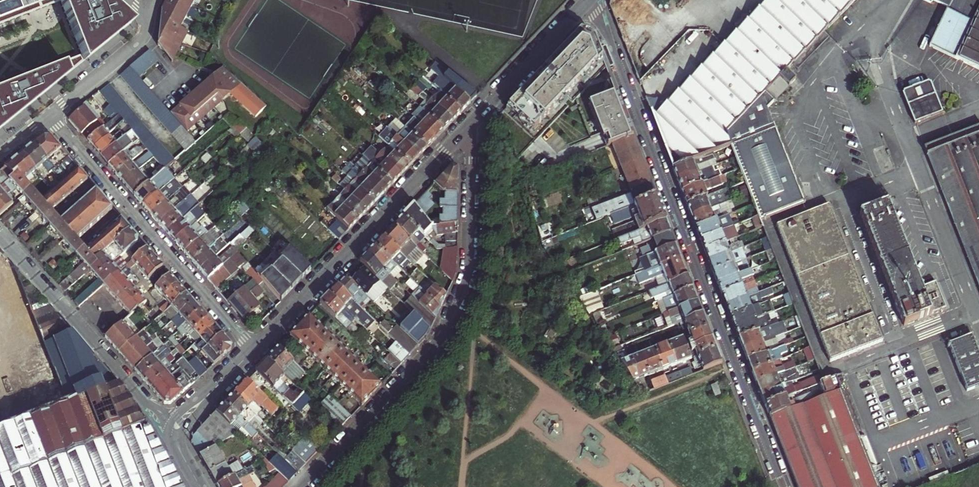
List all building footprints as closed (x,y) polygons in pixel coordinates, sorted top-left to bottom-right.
[(69,73),(81,63),(131,22),(108,0),(0,0),(0,24),(56,2),(77,55),(64,61),(0,85),(0,128),(69,73)] [(162,11),(162,21),(164,19),(182,35),(185,31),(176,26),(190,0),(168,0),(162,11)] [(722,46),(654,116),(674,167),(707,154),(731,145),(782,125),(775,104),(792,86),(783,76),(788,70),(819,38),(856,0),(767,0),(722,46)] [(925,1),(933,4),(934,1),(950,8),(933,47),(957,58),(978,12),(978,0),(925,0),(925,1)] [(957,58),(978,68),(978,12),(957,58)] [(158,39),(172,55),(182,35),(164,19),(162,21),(160,37),(158,39)] [(545,68),(510,104),(534,128),(581,80),(585,84),(588,80),(584,76),(603,57),(601,51),(596,38),(588,35),(589,33),(581,30),(567,45),(545,68)] [(824,43),(819,38),(788,70),(793,75),(824,43)] [(149,47),(130,64),(139,74),(159,58),(149,47)] [(120,73),(150,107),(172,132),(186,149),(196,141),(187,130),(172,112),(139,74),(130,64),(120,73)] [(253,118),(263,107),(248,90),(221,68),(205,83),(222,100),(230,94),(253,118)] [(437,78),(428,70),(425,74),(434,82),(437,78)] [(418,79),(415,83),(424,91),(427,87),(418,79)] [(459,89),(447,79),(445,81),(447,83),(441,89),(464,110),(472,101),(478,94),(464,83),(459,89)] [(916,125),(945,114),(943,111),(945,110),(933,80),(905,90),(906,94),(905,94),(916,125)] [(176,158),(110,82),(100,91),(110,103),(119,113),(124,119),(127,121),(133,128),(138,134),(141,138),(143,139),(145,142),(148,145),(156,154),(158,157),(167,167),(176,158)] [(206,114),(222,100),(205,83),(191,96),(206,114)] [(451,122),(454,119),(430,97),(428,95),(424,91),(415,83),(412,87),(426,100),(421,105),(446,128),(451,122)] [(439,87),(437,85),(428,95),(430,97),(432,95),(434,96),(441,89),(439,87)] [(459,115),(464,110),(441,89),(434,96),(432,95),(430,97),(454,119),(459,115)] [(617,92),(590,102),(599,126),(626,116),(620,101),(617,92)] [(206,114),(191,96),(172,112),(187,130),(206,114)] [(87,135),(90,139),(106,125),(88,104),(72,118),(79,126),(87,135)] [(409,104),(406,108),(413,114),(437,137),(443,131),(446,128),(421,105),(416,111),(409,104)] [(119,113),(112,120),(116,126),(121,122),(124,119),(119,113)] [(435,140),(437,137),(413,114),(410,118),(412,119),(406,126),(428,147),(435,140)] [(626,116),(599,126),(606,144),(613,142),(633,134),(626,116)] [(426,149),(428,147),(406,126),(397,117),(389,126),(398,135),(420,155),(426,149)] [(112,134),(109,131),(116,126),(112,120),(106,125),(90,139),(94,144),(96,147),(112,134)] [(112,134),(96,147),(101,151),(103,154),(133,128),(127,121),(123,124),(125,127),(113,136),(112,134)] [(731,145),(755,205),(759,215),(761,219),(809,201),(782,125),(731,145)] [(926,146),(978,281),(978,126),(926,146)] [(133,128),(103,154),(107,159),(111,163),(126,150),(123,147),(138,134),(133,128)] [(45,134),(35,142),(56,167),(54,169),(58,174),(64,180),(70,174),(79,167),(65,150),(51,134),(45,134)] [(638,147),(633,134),(613,142),(623,165),(643,157),(638,147)] [(392,141),(399,147),(397,151),(411,165),(416,160),(420,155),(398,135),(392,141)] [(256,153),(263,146),(255,139),(248,146),(256,153)] [(54,169),(56,167),(35,142),(31,146),(24,151),(38,168),(45,163),(51,171),(54,169)] [(407,169),(411,165),(397,151),(389,144),(385,149),(377,142),(373,146),(403,174),(407,169)] [(128,153),(126,150),(111,163),(116,169),(118,172),(133,159),(141,152),(136,146),(128,153)] [(399,177),(403,174),(373,146),(364,154),(365,155),(372,162),(394,183),(399,177)] [(38,168),(24,151),(18,156),(7,165),(15,175),(20,171),(26,178),(38,168)] [(687,172),(688,174),(697,170),(697,168),(699,167),(698,164),(710,160),(707,154),(674,167),(676,173),(677,176),(687,172)] [(391,187),(394,183),(372,162),(365,155),(356,165),(385,192),(391,187)] [(623,165),(633,193),(653,185),(649,174),(643,157),(623,165)] [(133,159),(118,172),(123,177),(125,180),(140,167),(147,161),(145,159),(144,160),(142,158),(136,163),(133,159)] [(382,195),(385,192),(356,165),(352,161),(344,169),(350,175),(377,201),(382,195)] [(439,187),(445,192),(445,200),(444,200),(444,224),(459,222),(460,168),(453,164),(442,176),(436,182),(432,186),(437,190),(439,187)] [(1,187),(6,182),(15,175),(7,165),(0,171),(0,188),(1,187)] [(84,172),(79,167),(70,174),(80,185),(89,177),(84,172)] [(131,187),(137,193),(151,180),(140,167),(125,180),(131,187)] [(166,167),(156,176),(151,180),(137,193),(142,199),(145,203),(160,191),(156,186),(171,173),(166,167)] [(721,169),(700,177),(697,170),(688,174),(687,172),(677,176),(682,187),(683,190),(723,175),(721,169)] [(15,175),(6,182),(8,184),(10,187),(16,183),(21,189),(25,193),(33,186),(31,183),(26,178),(20,171),(15,175)] [(77,187),(80,185),(70,174),(64,180),(61,183),(70,193),(77,187)] [(350,175),(341,185),(345,190),(368,211),(373,205),(377,201),(350,175)] [(723,175),(683,190),(686,199),(688,203),(709,195),(707,190),(723,183),(721,179),(724,178),(723,175)] [(55,187),(52,190),(61,201),(68,195),(70,193),(61,183),(55,187)] [(633,193),(630,194),(634,204),(657,195),(655,190),(653,185),(633,193)] [(44,197),(33,186),(25,193),(32,201),(38,208),(47,201),(44,197)] [(106,197),(97,187),(94,190),(88,195),(96,205),(106,197)] [(182,187),(175,193),(153,212),(158,218),(161,221),(181,204),(175,198),(178,195),(179,197),(186,191),(182,187)] [(160,191),(145,203),(150,209),(153,212),(175,193),(172,190),(170,191),(168,188),(162,193),(160,191)] [(61,201),(52,190),(44,197),(47,201),(53,208),(58,204),(61,201)] [(345,190),(337,198),(359,219),(364,214),(368,211),(345,190)] [(718,200),(709,203),(711,208),(726,202),(731,200),(728,192),(723,193),(722,190),(715,193),(718,200)] [(204,192),(189,205),(192,209),(208,196),(204,192)] [(715,193),(709,195),(688,203),(690,208),(691,212),(692,215),(711,208),(709,203),(718,200),(715,193)] [(592,209),(596,219),(609,214),(634,204),(630,194),(592,209)] [(0,201),(0,215),(15,203),(8,195),(0,201)] [(96,205),(88,195),(86,197),(79,203),(87,213),(96,205)] [(657,195),(634,204),(609,214),(613,224),(636,216),(641,229),(667,219),(662,208),(657,195)] [(114,206),(106,197),(96,205),(105,214),(111,209),(114,206)] [(336,214),(340,219),(350,229),(356,222),(359,219),(337,198),(333,202),(341,209),(336,214)] [(53,208),(47,201),(38,208),(45,216),(52,223),(60,216),(59,216),(58,214),(56,212),(53,208)] [(243,201),(233,210),(241,218),(250,208),(243,201)] [(713,212),(721,209),(724,217),(729,215),(730,215),(729,211),(726,202),(711,208),(713,212)] [(923,289),(889,202),(861,212),(905,324),(948,307),(938,283),(923,289)] [(87,213),(79,203),(77,205),(70,211),(78,221),(87,213)] [(184,205),(183,206),(181,204),(161,221),(165,226),(168,230),(190,211),(184,205)] [(415,204),(410,209),(404,215),(427,236),(434,229),(431,225),(415,204)] [(96,205),(87,213),(96,223),(101,218),(105,214),(96,205)] [(750,207),(754,217),(759,215),(755,205),(750,207)] [(880,334),(828,206),(776,226),(828,354),(880,334)] [(711,208),(692,215),(696,224),(698,227),(724,217),(721,209),(713,212),(711,208)] [(78,221),(70,211),(68,212),(62,218),(70,228),(78,221)] [(190,211),(168,230),(173,235),(177,239),(191,227),(188,223),(195,217),(190,211)] [(87,213),(78,221),(87,230),(93,225),(96,223),(87,213)] [(420,243),(427,236),(404,215),(401,219),(396,224),(421,247),(422,248),(424,246),(420,243)] [(724,217),(698,227),(700,234),(701,237),(711,234),(711,236),(722,231),(721,230),(740,222),(739,219),(736,220),(735,218),(731,219),(729,215),(724,217)] [(727,240),(737,236),(735,231),(755,223),(757,229),(763,226),(761,219),(759,215),(754,217),(740,222),(721,230),(722,231),(711,236),(711,234),(701,237),(705,246),(706,248),(727,240)] [(62,218),(60,216),(52,223),(59,232),(65,239),(73,231),(70,228),(62,218)] [(132,226),(122,216),(120,218),(113,224),(122,235),(132,226)] [(330,229),(340,239),(350,229),(340,219),(330,229)] [(620,243),(640,235),(643,242),(653,238),(657,236),(658,235),(671,230),(669,225),(667,219),(641,229),(618,238),(620,243)] [(73,231),(79,238),(83,234),(87,230),(78,221),(70,228),(73,231)] [(459,234),(459,222),(444,224),(431,225),(434,229),(437,233),(446,234),(459,234)] [(110,227),(104,232),(113,243),(116,240),(122,235),(113,224),(110,227)] [(421,247),(396,224),(392,228),(386,234),(402,249),(407,243),(415,249),(417,247),(419,249),(421,247)] [(183,247),(186,250),(201,238),(208,231),(202,225),(196,231),(191,227),(177,239),(183,247)] [(240,234),(245,239),(254,230),(249,225),(240,234)] [(122,235),(116,240),(125,251),(141,237),(138,234),(132,226),(122,235)] [(644,267),(635,271),(636,274),(637,274),(682,256),(680,251),(673,234),(671,230),(658,235),(657,236),(662,248),(658,250),(640,257),(644,267)] [(79,238),(73,231),(65,239),(71,246),(78,254),(87,247),(84,244),(83,242),(81,240),(79,238)] [(104,250),(107,248),(113,243),(104,232),(101,235),(95,240),(104,250)] [(194,259),(198,264),(200,266),(202,269),(217,256),(232,244),(231,242),(223,233),(215,240),(194,259)] [(240,234),(231,242),(232,244),(236,248),(246,240),(245,239),(240,234)] [(402,249),(386,234),(382,238),(377,243),(393,258),(395,256),(400,261),(403,264),(404,262),(410,267),(415,261),(402,249)] [(446,234),(446,240),(446,242),(459,240),(459,234),(446,234)] [(201,238),(186,250),(191,256),(194,259),(215,240),(211,235),(204,242),(201,238)] [(662,248),(657,236),(653,238),(658,250),(662,248)] [(727,240),(729,245),(739,241),(737,236),(727,240)] [(132,249),(137,254),(140,252),(148,245),(146,243),(143,239),(132,249)] [(104,250),(95,240),(92,242),(87,247),(96,257),(104,250)] [(459,243),(459,240),(446,242),(446,247),(446,248),(459,246),(459,243)] [(706,248),(708,255),(709,258),(710,260),(720,257),(719,255),(729,250),(730,252),(741,248),(739,241),(729,245),(727,240),(706,248)] [(393,258),(377,243),(374,247),(370,251),(394,275),(397,278),(399,275),(398,274),(394,270),(400,265),(398,263),(393,258)] [(148,261),(156,254),(153,251),(148,245),(140,252),(148,261)] [(306,271),(308,273),(310,271),(313,268),(290,245),(280,255),(302,275),(306,271)] [(455,279),(458,271),(459,246),(446,248),(444,269),(455,279)] [(87,247),(78,254),(85,262),(61,283),(65,287),(67,290),(91,269),(100,261),(96,257),(87,247)] [(720,257),(710,260),(713,267),(714,270),(734,262),(733,258),(743,254),(741,248),(730,252),(729,250),(719,255),(720,257)] [(96,257),(100,261),(105,268),(114,261),(104,250),(96,257)] [(393,277),(394,275),(370,251),(366,255),(362,259),(384,281),(390,275),(393,277)] [(137,254),(125,265),(127,267),(131,264),(132,266),(136,262),(137,264),(141,268),(148,261),(140,252),(137,254)] [(259,274),(240,252),(235,256),(254,278),(259,274)] [(217,256),(202,269),(207,275),(210,277),(232,258),(227,253),(220,259),(217,256)] [(126,259),(121,254),(114,261),(105,268),(112,276),(125,265),(123,262),(126,259)] [(162,261),(156,254),(148,261),(156,271),(164,264),(162,261)] [(743,254),(733,258),(734,262),(745,258),(743,254)] [(297,280),(302,275),(280,255),(270,265),(294,288),(297,285),(299,282),(297,280)] [(641,282),(664,273),(668,283),(689,275),(686,268),(682,256),(637,274),(641,282)] [(232,258),(210,277),(215,283),(218,286),(232,273),(230,271),(238,265),(232,258)] [(734,262),(736,267),(747,263),(745,258),(734,262)] [(112,276),(105,268),(100,261),(91,269),(95,273),(99,277),(75,298),(80,304),(104,283),(112,276)] [(156,271),(148,261),(141,268),(149,278),(156,271)] [(736,267),(734,262),(714,270),(718,280),(719,282),(729,278),(728,276),(738,272),(738,274),(750,270),(747,263),(736,267)] [(127,267),(125,265),(112,276),(126,291),(134,285),(129,280),(126,277),(132,272),(127,267)] [(263,280),(280,299),(286,292),(288,294),(290,292),(294,288),(270,265),(259,274),(263,280)] [(400,265),(394,270),(398,274),(403,268),(400,265)] [(356,278),(369,291),(368,292),(373,298),(378,293),(372,288),(380,280),(367,267),(362,272),(356,278)] [(728,276),(729,278),(719,282),(722,290),(723,293),(743,285),(754,281),(750,270),(738,274),(738,272),(728,276)] [(410,271),(408,272),(411,276),(418,282),(420,284),(425,280),(414,271),(412,273),(410,271)] [(172,288),(180,281),(177,278),(172,272),(164,279),(172,288)] [(259,274),(254,278),(230,300),(235,306),(237,304),(242,309),(249,318),(261,308),(259,306),(262,303),(252,290),(254,288),(260,295),(265,290),(259,284),(263,280),(259,274)] [(363,287),(348,274),(344,278),(339,283),(363,306),(367,302),(357,293),(363,287)] [(393,277),(390,275),(384,281),(387,283),(393,277)] [(667,291),(669,296),(694,287),(692,282),(689,275),(668,283),(650,290),(652,297),(667,291)] [(112,276),(104,283),(107,286),(118,299),(126,291),(112,276)] [(70,399),(0,427),(0,486),(183,486),(155,439),(123,389),(23,278),(70,399)] [(446,298),(448,292),(433,278),(426,287),(430,291),(429,292),(442,305),(446,298)] [(164,295),(172,288),(164,279),(156,286),(164,295)] [(180,298),(188,291),(184,287),(180,281),(172,288),(180,298)] [(743,285),(745,290),(756,286),(754,281),(743,285)] [(425,288),(420,284),(418,282),(412,287),(419,294),(425,288)] [(363,306),(339,283),(335,288),(331,292),(357,317),(366,308),(363,306)] [(137,288),(134,285),(126,291),(133,299),(140,293),(137,288)] [(743,285),(723,293),(726,300),(727,304),(737,300),(738,302),(748,298),(747,296),(758,292),(756,286),(745,290),(743,285)] [(577,292),(578,296),(591,292),(589,287),(577,292)] [(696,294),(694,287),(669,296),(658,300),(663,313),(664,313),(698,299),(696,294)] [(180,298),(172,288),(164,295),(169,300),(164,303),(166,306),(163,309),(165,311),(166,310),(168,308),(180,298)] [(419,294),(417,297),(419,299),(421,297),(423,299),(429,292),(425,288),(419,294)] [(727,304),(728,307),(730,312),(731,315),(763,303),(760,297),(771,293),(769,288),(758,292),(747,296),(748,298),(738,302),(737,300),(727,304)] [(591,292),(578,296),(590,314),(605,308),(597,289),(591,292)] [(133,299),(126,291),(118,299),(124,306),(131,314),(139,306),(133,299)] [(188,291),(180,298),(168,308),(173,314),(171,316),(173,318),(195,299),(193,296),(188,291)] [(432,326),(437,316),(419,299),(417,297),(413,293),(410,297),(403,291),(400,295),(412,307),(432,326)] [(669,296),(667,291),(652,297),(654,302),(658,300),(669,296)] [(357,317),(331,292),(327,296),(322,301),(356,333),(361,328),(354,320),(357,317)] [(423,299),(421,297),(419,299),(437,316),(440,309),(442,305),(429,292),(423,299)] [(139,306),(146,299),(143,296),(140,293),(133,299),(139,306)] [(794,303),(790,293),(784,295),(788,305),(794,303)] [(175,321),(178,319),(182,324),(202,306),(200,304),(195,299),(173,318),(175,321)] [(701,305),(698,299),(664,313),(669,325),(685,319),(704,312),(701,305)] [(763,303),(731,315),(734,322),(736,325),(746,321),(745,319),(755,316),(756,318),(774,311),(770,300),(763,303)] [(187,330),(185,332),(187,335),(209,315),(207,313),(202,306),(182,324),(187,330)] [(156,310),(154,307),(146,314),(153,322),(153,321),(161,315),(156,310)] [(428,335),(432,326),(412,307),(398,321),(420,343),(428,335)] [(745,319),(746,321),(736,325),(739,333),(740,336),(779,321),(774,311),(756,318),(755,316),(745,319)] [(704,314),(704,312),(685,319),(686,321),(686,323),(705,316),(704,314)] [(305,319),(301,323),(314,336),(324,325),(311,313),(305,319)] [(602,321),(596,313),(592,316),(597,324),(602,321)] [(214,321),(209,315),(187,335),(190,337),(192,335),(197,341),(216,323),(214,321)] [(392,315),(383,324),(388,330),(403,344),(411,352),(420,343),(398,321),(392,315)] [(705,316),(686,323),(691,334),(709,326),(707,322),(705,316)] [(125,318),(107,335),(112,341),(121,350),(139,334),(125,318)] [(779,321),(740,336),(744,346),(745,349),(758,344),(756,341),(770,336),(771,338),(784,333),(786,332),(782,320),(779,321)] [(388,330),(383,324),(379,321),(374,327),(382,335),(388,330)] [(221,329),(216,323),(197,341),(202,347),(200,349),(202,352),(206,348),(224,332),(221,329)] [(304,346),(314,336),(301,323),(297,327),(292,333),(304,346)] [(599,327),(605,336),(610,333),(604,324),(599,327)] [(328,329),(324,325),(314,336),(322,343),(331,333),(328,329)] [(685,336),(689,346),(713,336),(711,331),(709,326),(691,334),(687,335),(685,336)] [(228,352),(232,347),(232,342),(230,339),(224,332),(206,348),(210,353),(209,354),(214,360),(211,362),(214,365),(228,352)] [(335,336),(331,333),(322,343),(329,350),(339,339),(335,336)] [(758,344),(745,349),(748,356),(749,359),(786,345),(793,342),(792,338),(786,341),(784,333),(771,338),(770,336),(756,341),(758,344)] [(156,352),(139,334),(121,350),(131,361),(137,369),(154,354),(156,352)] [(971,398),(978,395),(978,349),(974,334),(950,343),(971,398)] [(322,343),(314,336),(304,346),(308,349),(312,353),(322,343)] [(607,338),(613,347),(617,345),(612,336),(607,338)] [(676,339),(669,342),(673,352),(689,346),(685,336),(676,339)] [(693,349),(697,348),(699,354),(717,347),(715,342),(713,336),(689,346),(690,348),(692,347),(693,349)] [(329,350),(337,358),(347,347),(342,343),(339,339),(329,350)] [(673,352),(669,342),(662,345),(656,347),(660,357),(673,352)] [(329,350),(322,343),(312,353),(315,356),(319,360),(329,350)] [(397,350),(405,359),(411,352),(403,344),(397,350)] [(617,345),(613,347),(617,353),(624,350),(621,344),(617,345)] [(307,370),(280,345),(275,351),(269,357),(287,375),(295,382),(307,370)] [(788,351),(786,345),(749,359),(750,362),(752,367),(753,370),(782,359),(783,358),(781,353),(788,351)] [(690,348),(689,346),(673,352),(678,363),(687,359),(693,357),(690,348)] [(164,355),(167,352),(162,347),(156,352),(154,354),(161,362),(166,358),(164,355)] [(345,365),(354,355),(350,351),(347,347),(337,358),(345,365)] [(660,357),(656,347),(644,351),(640,353),(644,363),(660,357)] [(693,349),(692,347),(690,348),(693,357),(695,356),(699,354),(697,348),(693,349)] [(717,347),(699,354),(695,356),(696,360),(698,364),(699,367),(721,357),(720,354),(717,347)] [(815,358),(811,347),(804,350),(808,361),(815,358)] [(628,370),(637,366),(632,356),(629,357),(626,349),(624,350),(617,353),(625,365),(628,370)] [(337,358),(329,350),(319,360),(323,364),(327,368),(337,358)] [(397,367),(403,361),(392,351),(386,357),(397,367)] [(660,357),(664,368),(675,364),(678,363),(673,352),(660,357)] [(493,353),(485,366),(494,372),(502,359),(493,353)] [(640,353),(632,356),(637,366),(644,363),(640,353)] [(154,354),(137,369),(141,373),(144,377),(161,362),(154,354)] [(169,355),(166,358),(161,362),(144,377),(149,382),(152,385),(168,371),(166,368),(171,363),(169,360),(172,358),(169,355)] [(354,355),(345,365),(352,372),(362,362),(358,358),(354,355)] [(202,375),(210,368),(199,356),(191,363),(202,375)] [(295,390),(283,379),(287,375),(269,357),(264,363),(257,369),(294,404),(306,392),(295,382),(293,384),(297,388),(295,390)] [(644,363),(648,374),(661,369),(664,368),(660,357),(644,363)] [(721,357),(699,367),(700,368),(701,370),(723,362),(722,360),(721,357)] [(335,375),(345,365),(337,358),(327,368),(331,372),(335,375)] [(782,359),(753,370),(755,376),(757,381),(796,366),(794,361),(784,365),(782,359)] [(366,366),(362,362),(352,372),(361,380),(371,370),(366,366)] [(628,370),(635,379),(644,393),(650,390),(645,376),(647,375),(648,374),(644,363),(637,366),(628,370)] [(796,366),(757,381),(760,388),(762,391),(782,384),(780,379),(802,370),(799,364),(796,366)] [(342,382),(352,372),(345,365),(335,375),(339,379),(342,382)] [(692,367),(681,371),(684,377),(694,373),(692,367)] [(383,382),(371,370),(361,380),(374,392),(380,386),(383,382)] [(172,376),(168,371),(152,385),(156,390),(159,394),(175,379),(172,376)] [(681,371),(668,376),(670,383),(684,377),(681,371)] [(361,380),(352,372),(342,382),(346,386),(351,391),(361,380)] [(187,374),(178,382),(175,379),(159,394),(164,399),(166,402),(173,402),(195,382),(187,374)] [(765,399),(766,403),(791,393),(821,382),(824,380),(822,375),(793,387),(792,386),(784,389),(782,384),(762,391),(765,399)] [(653,382),(655,388),(670,383),(668,376),(653,382)] [(821,382),(825,394),(841,388),(836,376),(824,380),(821,382)] [(243,384),(235,392),(250,406),(255,400),(261,406),(263,404),(274,415),(280,409),(248,378),(243,384)] [(364,403),(367,399),(370,396),(374,392),(361,380),(351,391),(364,403)] [(712,384),(716,395),(721,393),(717,382),(712,384)] [(841,388),(825,394),(810,400),(798,404),(796,405),(771,415),(787,456),(799,486),(880,486),(854,422),(841,388)] [(266,421),(250,406),(235,392),(233,395),(226,402),(257,431),(266,421)] [(766,403),(767,406),(769,411),(771,415),(796,405),(794,401),(791,393),(766,403)] [(332,395),(325,402),(345,422),(353,415),(332,395)] [(796,399),(797,400),(798,404),(810,400),(808,395),(796,399)] [(261,434),(257,431),(226,402),(223,405),(218,411),(240,432),(244,428),(246,429),(248,427),(251,430),(249,432),(257,439),(261,434)] [(195,434),(195,441),(202,453),(218,444),(227,439),(240,432),(218,411),(213,416),(195,434)] [(240,432),(227,439),(236,454),(253,445),(252,444),(240,432)] [(262,453),(281,471),(291,480),(299,471),(261,434),(257,439),(252,444),(253,445),(256,448),(262,453)] [(299,453),(308,462),(321,448),(312,439),(299,453)] [(202,453),(212,470),(221,465),(228,461),(218,444),(202,453)] [(221,465),(212,470),(215,475),(220,484),(247,468),(257,463),(254,458),(262,453),(256,448),(222,467),(221,465)] [(220,484),(222,486),(241,486),(251,481),(247,473),(250,472),(247,468),(220,484)] [(283,486),(284,486),(291,480),(281,471),(275,479),(283,486)] [(269,486),(283,486),(275,479),(268,486),(269,486)]
